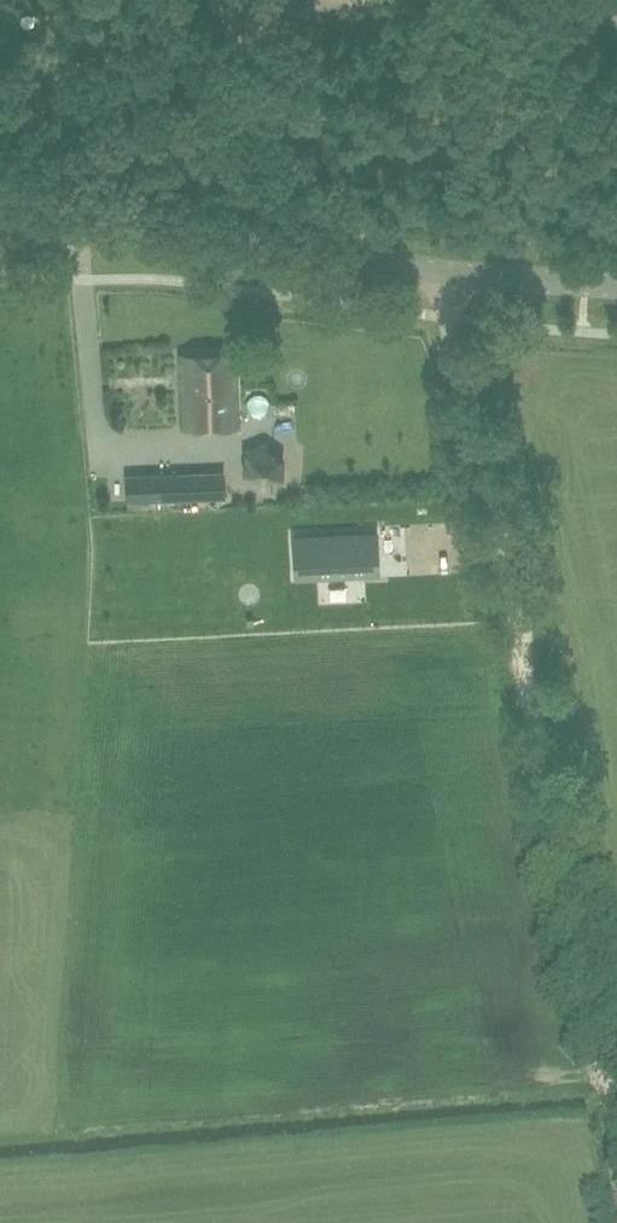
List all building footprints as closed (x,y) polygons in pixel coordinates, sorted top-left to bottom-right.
[(237,352),(181,354),(184,429),(239,427),(237,352)] [(287,451),(250,452),(251,483),(288,481),(287,451)] [(217,509),(216,485),(167,488),(168,511),(217,509)] [(378,573),(376,533),(295,537),(297,577),(378,573)]
